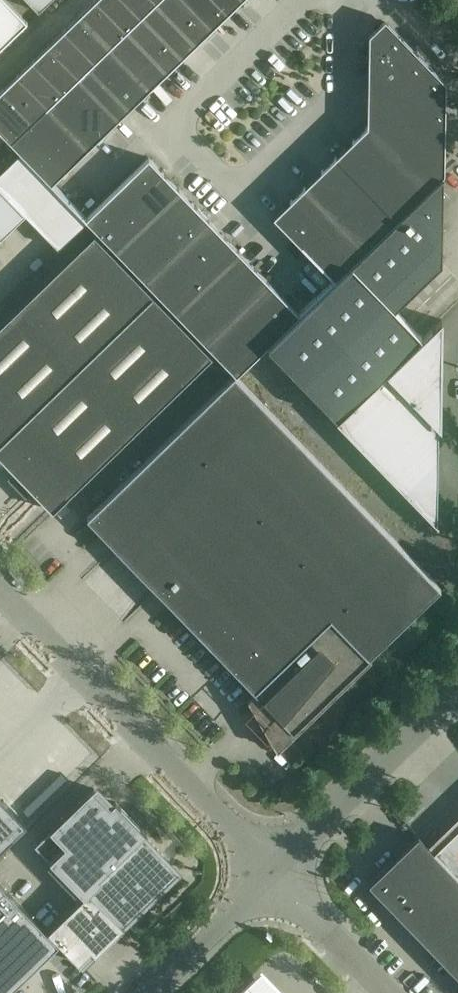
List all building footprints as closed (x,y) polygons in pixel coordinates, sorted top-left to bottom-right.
[(27,21),(7,0),(0,0),(0,48),(27,21)] [(39,11),(50,0),(28,0),(39,11)] [(125,31),(96,0),(94,0),(79,14),(110,46),(125,31)] [(125,31),(141,16),(126,0),(96,0),(125,31)] [(141,16),(156,1),(156,0),(126,0),(141,16)] [(156,1),(141,16),(181,58),(197,43),(212,28),(186,0),(157,0),(156,1)] [(212,28),(228,12),(228,13),(241,0),(186,0),(212,28)] [(64,29),(94,60),(110,46),(79,14),(64,29)] [(125,31),(110,46),(150,88),(166,73),(181,58),(141,16),(125,31)] [(385,19),(369,34),(368,126),(352,141),(275,215),(275,216),(274,217),(335,279),(445,174),(446,82),(385,19)] [(48,44),(78,76),(94,60),(64,29),(48,44)] [(33,59),(63,91),(78,76),(48,44),(33,59)] [(78,76),(119,118),(135,103),(150,88),(110,46),(94,60),(78,76)] [(17,74),(47,105),(63,91),(33,59),(17,74)] [(2,89),(32,121),(47,105),(17,74),(2,89)] [(78,76),(63,91),(47,105),(88,148),(104,133),(119,118),(78,76)] [(2,89),(0,91),(0,130),(11,141),(32,121),(2,89)] [(47,105),(32,121),(11,141),(20,151),(51,183),(88,148),(47,105)] [(51,183),(20,151),(0,171),(0,188),(26,214),(25,215),(58,248),(88,221),(85,218),(51,184),(51,183)] [(85,218),(88,221),(116,250),(179,189),(164,173),(149,157),(85,218)] [(25,215),(26,214),(0,188),(0,239),(25,215)] [(179,189),(116,250),(237,375),(301,313),(270,282),(254,266),(239,251),(224,235),(209,220),(195,204),(194,204),(179,189)] [(412,206),(267,347),(336,420),(420,338),(393,310),(440,264),(426,250),(441,236),(412,206)] [(53,511),(213,356),(94,234),(0,325),(0,456),(53,511)] [(440,427),(441,363),(442,319),(337,421),(439,525),(439,523),(437,521),(439,426),(440,427)] [(90,520),(93,517),(257,687),(247,697),(278,750),(372,659),(367,653),(435,587),(438,590),(441,587),(235,374),(87,517),(90,520)] [(163,855),(164,854),(145,835),(147,834),(116,801),(111,806),(94,788),(35,845),(84,896),(48,931),(79,963),(92,950),(96,954),(125,926),(124,925),(163,887),(162,886),(168,880),(170,877),(172,874),(172,871),(172,867),(171,864),(169,861),(163,855)] [(435,851),(457,875),(457,828),(435,851)] [(457,975),(457,876),(418,835),(394,859),(392,857),(378,871),(380,873),(369,883),(382,896),(380,897),(394,912),(395,910),(457,975)] [(0,992),(8,992),(59,944),(47,931),(0,882),(0,992)] [(265,979),(251,992),(278,992),(265,979)]
